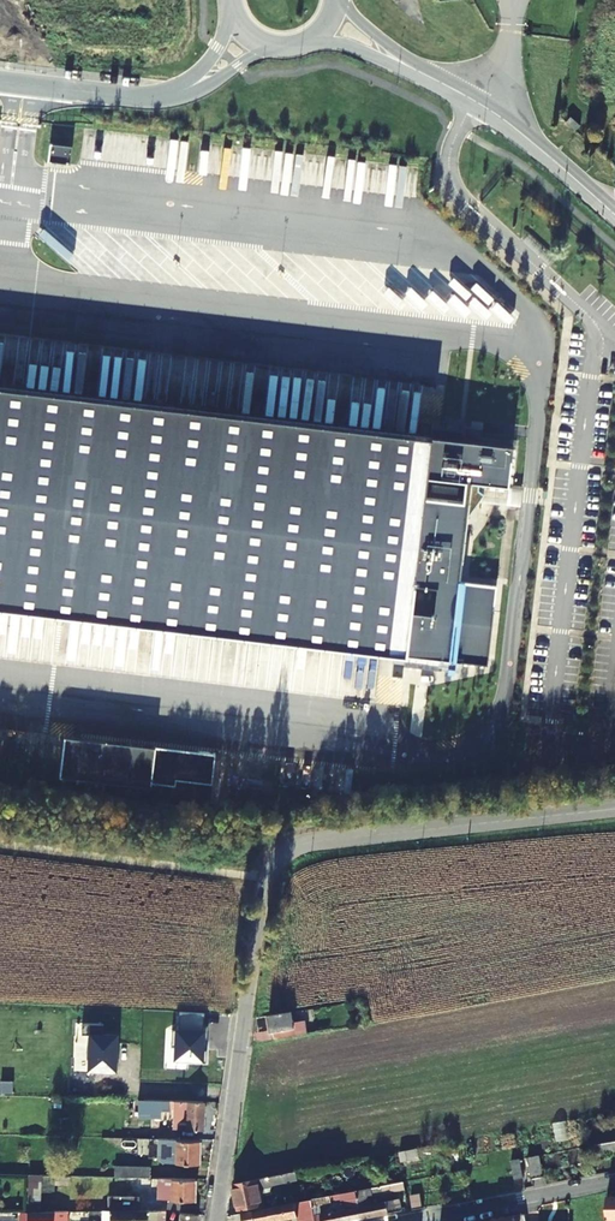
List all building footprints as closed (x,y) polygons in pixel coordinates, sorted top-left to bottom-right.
[(76,147),(53,144),(51,163),(74,165),(76,147)] [(0,386),(0,608),(409,655),(408,666),(445,670),(446,660),(491,665),(500,586),(463,582),(471,504),(482,491),(483,484),(512,487),(516,446),(0,386)] [(219,754),(68,737),(63,777),(154,788),(155,783),(179,786),(179,780),(215,784),(219,754)] [(295,1014),(272,1017),(274,1035),(277,1034),(278,1040),(310,1035),(308,1022),(296,1024),(295,1014)] [(312,1035),(319,1034),(318,1026),(311,1027),(312,1035)] [(206,1134),(207,1107),(127,1104),(127,1113),(135,1113),(135,1109),(155,1110),(154,1116),(171,1117),(172,1112),(176,1112),(176,1122),(190,1122),(190,1134),(206,1134)] [(202,1170),(202,1146),(178,1145),(178,1169),(202,1170)] [(593,1149),(595,1158),(614,1154),(614,1145),(593,1149)] [(527,1156),(531,1177),(544,1175),(539,1153),(527,1156)] [(522,1157),(512,1158),(515,1177),(525,1175),(522,1157)] [(28,1172),(27,1205),(41,1206),(41,1172),(28,1172)] [(278,1202),(295,1199),(293,1183),(282,1185),(281,1176),(235,1185),(240,1210),(265,1205),(262,1186),(275,1184),(278,1202)] [(196,1200),(197,1180),(158,1180),(160,1199),(196,1200)] [(369,1197),(406,1189),(405,1182),(357,1191),(363,1219),(403,1211),(401,1199),(371,1206),(369,1197)] [(363,1219),(357,1191),(350,1193),(351,1200),(347,1201),(348,1210),(323,1215),(323,1220),(322,1220),(353,1220),(363,1219)] [(343,1201),(342,1194),(313,1200),(314,1207),(343,1201)] [(141,1196),(111,1195),(111,1206),(141,1207),(141,1196)] [(414,1211),(424,1210),(421,1196),(411,1198),(414,1211)] [(273,1220),(277,1220),(315,1213),(314,1207),(313,1200),(270,1208),(273,1220)] [(270,1208),(230,1216),(230,1220),(242,1220),(246,1220),(273,1220),(270,1208)] [(135,1210),(110,1211),(110,1220),(135,1220),(135,1210)] [(157,1210),(135,1210),(135,1220),(157,1220),(157,1210)] [(167,1210),(157,1210),(157,1220),(167,1220),(167,1210)] [(70,1211),(53,1212),(53,1220),(70,1220),(70,1211)] [(53,1212),(27,1212),(27,1220),(53,1220),(53,1212)]
